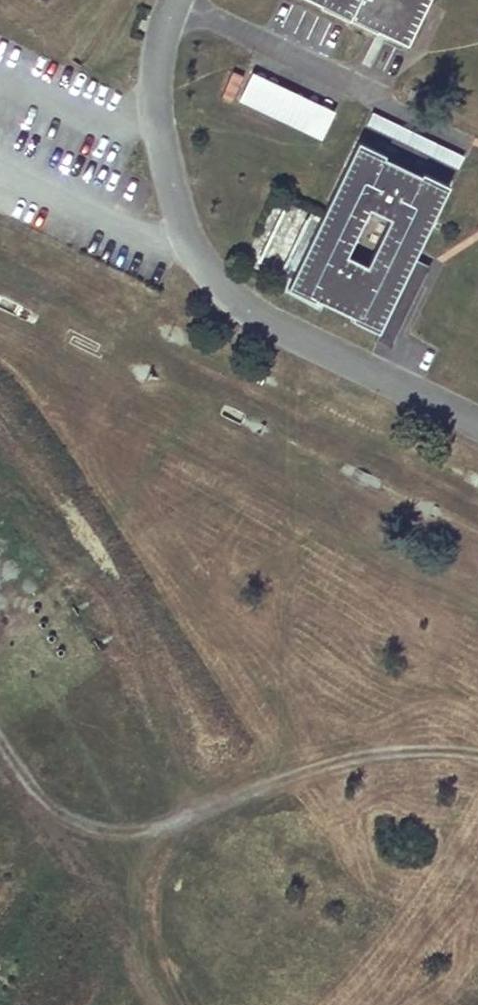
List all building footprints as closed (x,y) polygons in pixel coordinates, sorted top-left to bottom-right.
[(408,45),(430,0),(314,0),(408,45)] [(250,69),(236,99),(320,138),(334,107),(250,69)] [(448,182),(358,140),(286,284),(379,327),(448,182)]
